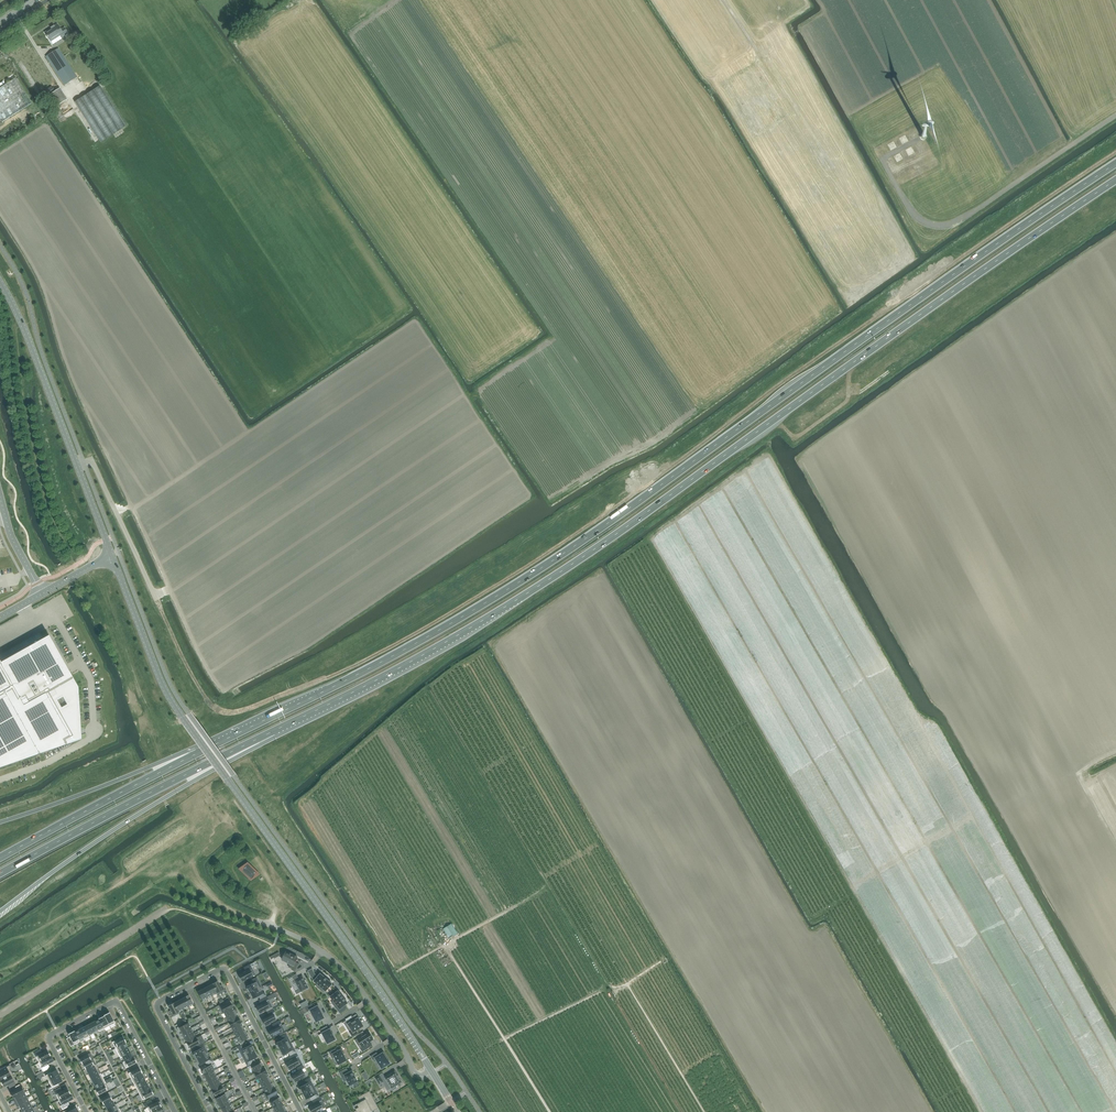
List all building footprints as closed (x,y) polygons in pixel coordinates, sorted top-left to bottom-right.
[(61,38),(68,34),(64,28),(61,31),(57,25),(54,27),(54,28),(52,29),(51,29),(45,33),(50,41),(59,35),(61,38)] [(64,86),(77,77),(59,49),(46,57),(64,86)] [(1,123),(31,103),(15,79),(0,88),(0,121),(1,123)] [(100,86),(75,102),(101,143),(126,127),(100,86)] [(17,762),(38,755),(81,740),(80,726),(78,688),(49,637),(44,640),(1,664),(0,661),(0,768),(17,762)] [(241,869),(249,879),(256,874),(248,864),(241,869)] [(271,883),(265,887),(272,896),(277,892),(271,883)] [(458,934),(451,924),(443,929),(450,939),(458,934)] [(298,958),(293,956),(293,955),(293,956),(291,955),(291,954),(286,952),(282,960),(290,964),(289,967),(292,969),(292,970),(296,972),(299,964),(296,962),(298,958)] [(252,968),(250,965),(244,968),(245,971),(238,975),(242,982),(253,976),(255,975),(252,968)] [(316,986),(320,990),(322,988),(326,991),(332,984),(328,980),(325,977),(325,978),(320,974),(318,977),(315,974),(312,969),(308,971),(311,977),(315,980),(314,981),(318,984),(316,986)] [(289,978),(295,990),(299,988),(301,992),(309,988),(302,976),(298,978),(296,974),(289,978)] [(249,993),(259,988),(256,982),(258,981),(256,978),(250,981),(252,984),(247,987),(247,988),(247,989),(249,992),(248,992),(248,993),(249,992),(249,993)] [(217,993),(217,994),(225,990),(222,985),(220,986),(217,981),(212,984),(217,993)] [(212,996),(217,993),(212,984),(207,987),(212,996)] [(202,989),(207,998),(212,996),(207,987),(202,989)] [(249,993),(249,994),(250,994),(251,997),(252,997),(253,999),(258,996),(260,999),(266,996),(264,992),(262,993),(259,988),(249,993)] [(197,992),(202,1001),(207,998),(202,989),(197,992)] [(340,1009),(338,1010),(341,1014),(348,1008),(345,1005),(348,1003),(338,991),(331,997),(334,1001),(332,1003),(335,1007),(337,1005),(340,1009)] [(184,998),(188,1007),(193,1004),(193,1005),(194,1004),(189,995),(184,998)] [(256,1008),(258,1012),(258,1013),(259,1012),(259,1014),(266,1010),(270,1008),(269,1008),(272,1007),(268,1000),(269,1000),(267,997),(260,1000),(262,1003),(256,1007),(256,1008)] [(179,1001),(183,1010),(188,1007),(184,998),(179,1001)] [(178,1012),(179,1012),(183,1010),(179,1001),(174,1003),(173,1003),(178,1012)] [(222,1004),(220,1005),(218,1006),(222,1013),(224,1012),(223,1012),(232,1007),(233,1008),(230,1002),(225,1004),(224,1003),(222,1004)] [(178,1012),(173,1003),(168,1006),(171,1010),(169,1011),(172,1017),(179,1013),(179,1012),(178,1012)] [(317,1022),(325,1018),(318,1006),(314,1008),(312,1004),(305,1008),(308,1012),(310,1010),(317,1022)] [(235,1012),(233,1008),(232,1007),(223,1012),(224,1012),(226,1017),(235,1012)] [(275,1012),(273,1009),(267,1012),(269,1015),(262,1019),(263,1021),(262,1021),(263,1022),(263,1021),(264,1023),(264,1024),(265,1026),(276,1020),(272,1014),(275,1012)] [(115,1023),(109,1012),(104,1015),(110,1026),(115,1023)] [(235,1012),(226,1017),(229,1022),(238,1017),(235,1012)] [(110,1026),(104,1015),(104,1016),(99,1019),(104,1029),(110,1026)] [(238,1017),(229,1022),(231,1027),(240,1023),(241,1023),(238,1017)] [(356,1020),(353,1017),(352,1017),(346,1021),(352,1029),(349,1031),(353,1037),(358,1033),(356,1030),(360,1028),(361,1028),(364,1026),(362,1023),(361,1023),(358,1018),(356,1020)] [(98,1030),(99,1032),(104,1029),(99,1019),(94,1022),(98,1030)] [(273,1024),(275,1027),(268,1031),(271,1038),(282,1032),(285,1031),(281,1025),(281,1024),(279,1021),(273,1024)] [(89,1024),(93,1032),(98,1030),(94,1022),(89,1024)] [(182,1033),(191,1028),(188,1023),(179,1028),(182,1033)] [(243,1028),(241,1023),(240,1023),(231,1027),(234,1032),(243,1028)] [(88,1035),(89,1035),(93,1032),(89,1024),(84,1027),(88,1035)] [(321,1029),(323,1033),(322,1033),(328,1044),(335,1040),(336,1040),(336,1039),(334,1036),(334,1035),(333,1035),(332,1033),(333,1033),(332,1033),(330,1029),(329,1030),(327,1026),(321,1029)] [(83,1037),(84,1039),(90,1037),(89,1035),(88,1035),(84,1027),(79,1029),(83,1037)] [(184,1038),(193,1033),(191,1028),(182,1033),(184,1038)] [(237,1037),(246,1033),(243,1028),(234,1032),(237,1037)] [(74,1031),(78,1040),(79,1040),(83,1037),(79,1029),(75,1032),(74,1031)] [(74,1045),(80,1042),(79,1040),(78,1040),(74,1031),(68,1034),(74,1045)] [(360,1048),(363,1052),(372,1046),(370,1042),(374,1040),(372,1037),(370,1034),(369,1032),(358,1039),(362,1046),(360,1048)] [(196,1038),(193,1033),(184,1038),(187,1042),(187,1043),(196,1038)] [(246,1033),(237,1037),(240,1045),(245,1042),(244,1040),(249,1038),(248,1038),(247,1036),(248,1036),(248,1035),(247,1035),(246,1033)] [(279,1049),(289,1044),(291,1043),(286,1034),(280,1037),(282,1040),(276,1043),(277,1045),(276,1045),(278,1049),(279,1049)] [(123,1037),(112,1042),(115,1048),(126,1042),(123,1037)] [(200,1043),(197,1037),(196,1038),(187,1043),(187,1042),(187,1043),(190,1048),(200,1043)] [(126,1042),(115,1048),(118,1053),(127,1048),(125,1043),(126,1042)] [(279,1049),(279,1050),(279,1051),(279,1050),(281,1054),(282,1054),(282,1055),(288,1052),(290,1055),(296,1052),(291,1043),(289,1044),(279,1049)] [(197,1047),(198,1050),(193,1053),(194,1054),(193,1055),(195,1058),(195,1059),(195,1058),(195,1059),(206,1054),(203,1048),(205,1047),(203,1044),(197,1047)] [(238,1048),(242,1057),(255,1050),(254,1050),(255,1050),(254,1049),(254,1050),(252,1046),(251,1045),(245,1048),(244,1045),(238,1048)] [(61,1059),(66,1056),(61,1046),(56,1049),(61,1059)] [(118,1053),(120,1058),(122,1057),(130,1053),(127,1048),(118,1053)] [(339,1064),(342,1063),(342,1064),(346,1062),(346,1061),(347,1060),(341,1050),(337,1052),(336,1049),(329,1052),(333,1058),(335,1057),(339,1064)] [(42,1053),(40,1050),(34,1053),(39,1062),(50,1056),(47,1050),(42,1053)] [(255,1051),(255,1050),(242,1057),(247,1066),(253,1063),(252,1060),(257,1057),(256,1055),(257,1055),(255,1051)] [(93,1058),(90,1053),(79,1059),(82,1065),(83,1064),(93,1058)] [(133,1057),(132,1057),(130,1053),(122,1057),(125,1061),(125,1062),(134,1057),(133,1057)] [(290,1056),(292,1060),(285,1063),(286,1064),(285,1065),(286,1065),(288,1069),(289,1070),(299,1064),(301,1063),(298,1057),(296,1053),(290,1056)] [(371,1057),(373,1060),(376,1058),(382,1068),(390,1063),(389,1063),(390,1062),(388,1059),(387,1060),(383,1053),(379,1056),(377,1053),(371,1057)] [(211,1058),(209,1059),(206,1054),(195,1059),(196,1060),(198,1063),(198,1064),(198,1063),(199,1065),(205,1062),(206,1065),(212,1062),(211,1058)] [(50,1068),(48,1064),(53,1062),(50,1056),(39,1062),(43,1071),(50,1068)] [(125,1062),(125,1061),(123,1062),(126,1068),(137,1063),(134,1057),(125,1062)] [(86,1069),(96,1064),(93,1058),(83,1064),(86,1070),(86,1069)] [(255,1073),(264,1068),(262,1065),(263,1065),(262,1065),(261,1063),(261,1062),(256,1065),(255,1063),(251,1066),(254,1073),(255,1073)] [(86,1069),(88,1074),(96,1070),(99,1069),(96,1064),(86,1069)] [(13,1074),(10,1069),(11,1068),(10,1065),(3,1068),(4,1071),(0,1074),(0,1079),(1,1081),(13,1074)] [(204,1075),(213,1071),(214,1070),(212,1065),(201,1070),(204,1075)] [(296,1068),(298,1072),(291,1075),(295,1082),(306,1077),(302,1070),(305,1069),(303,1065),(296,1068)] [(139,1068),(128,1073),(131,1079),(142,1073),(139,1068)] [(257,1078),(266,1073),(267,1073),(264,1068),(255,1073),(254,1073),(253,1073),(256,1079),(257,1078)] [(356,1078),(354,1075),(352,1071),(349,1073),(347,1069),(339,1073),(342,1077),(345,1075),(347,1080),(350,1086),(353,1084),(354,1086),(358,1084),(357,1082),(358,1082),(356,1078)] [(59,1075),(56,1070),(51,1073),(51,1072),(47,1074),(48,1075),(46,1076),(49,1081),(59,1075)] [(99,1075),(96,1070),(88,1074),(91,1079),(99,1075)] [(207,1080),(216,1076),(213,1071),(204,1075),(207,1080)] [(386,1080),(392,1089),(402,1082),(399,1078),(400,1078),(399,1077),(398,1076),(398,1075),(395,1071),(385,1077),(383,1073),(375,1078),(379,1084),(386,1080)] [(142,1073),(131,1079),(134,1084),(144,1079),(142,1074),(142,1073)] [(257,1078),(260,1083),(269,1078),(267,1073),(266,1073),(257,1078)] [(16,1080),(13,1074),(1,1081),(4,1087),(11,1083),(12,1086),(19,1083),(17,1079),(16,1080)] [(103,1079),(101,1074),(99,1075),(91,1079),(94,1084),(103,1079)] [(59,1075),(49,1081),(52,1087),(62,1081),(59,1075)] [(209,1085),(219,1081),(216,1076),(207,1080),(209,1085)] [(260,1083),(263,1088),(272,1083),(269,1078),(260,1083)] [(305,1085),(299,1087),(300,1089),(301,1093),(302,1093),(302,1094),(314,1087),(309,1078),(303,1081),(305,1085)] [(96,1089),(106,1084),(103,1079),(94,1084),(96,1089)] [(144,1079),(134,1084),(137,1089),(147,1084),(144,1079)] [(212,1090),(221,1086),(221,1085),(219,1081),(209,1085),(212,1090)] [(274,1088),(272,1083),(263,1088),(265,1093),(274,1088)] [(24,1092),(24,1093),(25,1092),(23,1087),(21,1087),(20,1084),(14,1087),(15,1090),(11,1093),(13,1098),(24,1092)] [(106,1084),(96,1089),(95,1089),(98,1095),(109,1089),(106,1084)] [(147,1084),(137,1089),(140,1095),(150,1089),(147,1084)] [(212,1090),(215,1096),(225,1090),(222,1085),(221,1085),(221,1086),(212,1090)] [(319,1096),(314,1087),(302,1094),(302,1095),(304,1098),(305,1098),(306,1099),(311,1096),(313,1100),(319,1096)] [(70,1094),(67,1088),(62,1091),(60,1088),(54,1091),(59,1100),(70,1094)] [(269,1100),(274,1098),(273,1096),(277,1093),(274,1088),(265,1093),(264,1093),(268,1101),(269,1100)] [(150,1089),(140,1095),(142,1100),(153,1094),(150,1089)] [(373,1111),(368,1102),(374,1099),(370,1091),(363,1094),(364,1097),(359,1099),(359,1098),(359,1099),(361,1102),(354,1105),(357,1111),(372,1111),(373,1111)] [(16,1099),(18,1102),(27,1098),(24,1093),(24,1092),(13,1098),(14,1100),(16,1099)] [(62,1110),(70,1106),(68,1102),(73,1099),(70,1094),(59,1100),(61,1105),(60,1106),(62,1110)] [(104,1104),(112,1100),(109,1094),(100,1099),(103,1105),(104,1104)] [(228,1099),(225,1094),(216,1099),(218,1104),(228,1099)] [(231,1099),(234,1105),(239,1102),(236,1096),(231,1099)] [(269,1100),(273,1108),(282,1103),(280,1100),(281,1100),(280,1100),(279,1098),(280,1097),(279,1097),(275,1100),(274,1098),(269,1100)] [(309,1109),(311,1111),(316,1111),(322,1109),(325,1107),(321,1101),(320,1097),(313,1101),(315,1104),(309,1107),(309,1108),(309,1109)] [(18,1102),(19,1106),(18,1107),(19,1109),(20,1108),(30,1103),(27,1098),(18,1102)] [(221,1109),(230,1104),(228,1099),(218,1104),(221,1109)] [(107,1109),(115,1105),(112,1100),(104,1104),(107,1109)] [(144,1104),(146,1108),(147,1108),(149,1111),(151,1111),(161,1107),(158,1101),(153,1104),(151,1101),(144,1104)] [(32,1108),(30,1103),(20,1108),(22,1111),(21,1111),(25,1111),(32,1108)] [(275,1111),(276,1111),(285,1108),(282,1103),(273,1108),(275,1111)] [(115,1105),(107,1109),(108,1111),(113,1111),(117,1110),(117,1109),(119,1108),(117,1104),(115,1105)] [(233,1109),(230,1104),(221,1109),(223,1111),(227,1111),(233,1109)]
